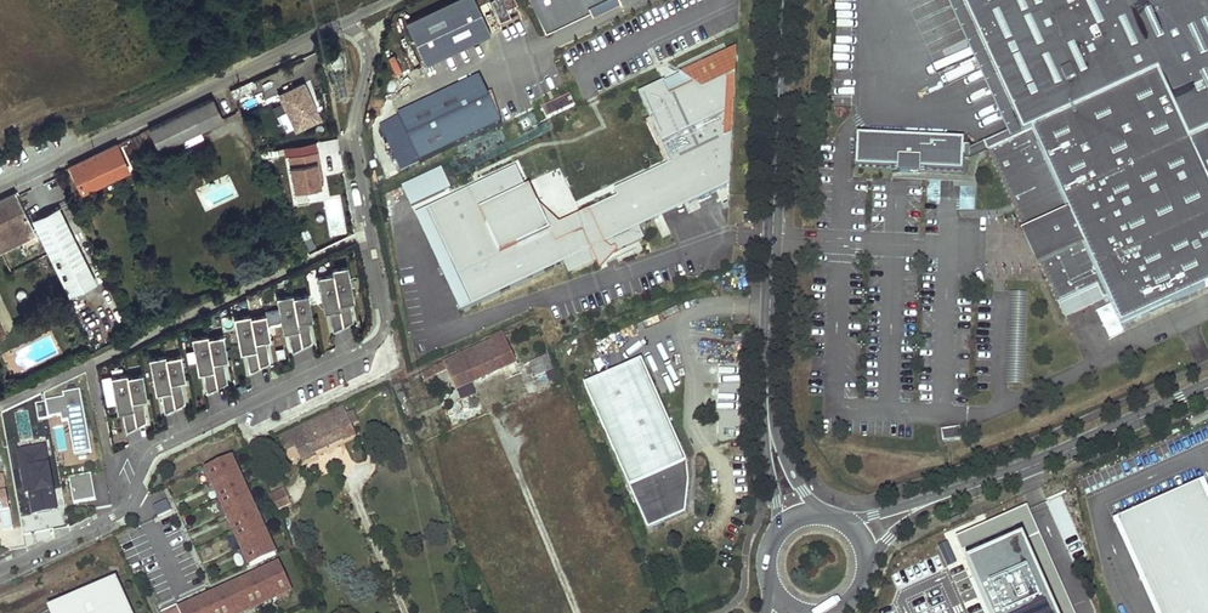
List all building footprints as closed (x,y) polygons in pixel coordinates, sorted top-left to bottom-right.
[(491,33),(475,0),(452,0),(405,22),(425,64),(491,33)] [(510,19),(507,9),(516,7),(514,0),(491,0),(498,22),(510,19)] [(545,31),(590,10),(591,9),(589,5),(600,0),(530,0),(545,31)] [(620,0),(600,0),(589,5),(591,9),(590,10),(592,14),(620,0)] [(1025,134),(989,150),(1066,317),(1109,297),(1123,326),(1207,286),(1207,0),(963,0),(1025,134)] [(725,138),(733,135),(738,48),(681,75),(695,84),(703,90),(728,78),(725,138)] [(669,96),(695,84),(681,75),(663,83),(669,96)] [(398,117),(420,162),(502,124),(500,120),(489,95),(481,78),(398,117)] [(517,168),(428,209),(473,306),(565,263),(569,272),(595,259),(597,259),(593,252),(605,246),(615,254),(618,252),(617,249),(643,236),(639,228),(659,219),(650,200),(681,186),(690,204),(731,185),(733,135),(725,138),(728,78),(703,90),(695,84),(669,96),(663,83),(639,95),(650,119),(650,120),(657,117),(667,140),(661,143),(671,164),(667,165),(615,190),(618,197),(582,214),(588,227),(556,242),(550,230),(546,232),(535,207),(539,205),(539,204),(530,187),(526,189),(517,168)] [(279,94),(296,129),(320,117),(304,82),(279,94)] [(493,94),(489,95),(500,120),(493,94)] [(571,95),(542,109),(547,120),(576,106),(571,95)] [(211,98),(148,128),(159,149),(221,119),(211,98)] [(650,120),(650,119),(646,121),(667,165),(671,164),(661,143),(667,140),(657,117),(650,120)] [(860,165),(966,171),(968,139),(862,133),(860,165)] [(115,143),(69,166),(82,192),(128,170),(115,143)] [(322,171),(318,150),(288,155),(297,206),(309,203),(307,189),(321,186),(320,177),(319,172),(322,171)] [(442,169),(403,187),(412,207),(452,189),(442,169)] [(650,200),(659,219),(690,204),(681,186),(650,200)] [(0,200),(0,251),(36,233),(16,192),(0,200)] [(749,194),(737,193),(736,211),(749,211),(749,194)] [(588,227),(582,214),(560,224),(539,204),(539,205),(535,207),(546,232),(550,230),(556,242),(588,227)] [(32,219),(62,281),(88,269),(58,207),(32,219)] [(461,312),(473,306),(428,209),(416,215),(461,312)] [(597,259),(595,259),(600,270),(602,269),(618,252),(615,254),(605,246),(593,252),(597,259)] [(151,258),(146,260),(150,269),(155,266),(151,258)] [(333,272),(317,275),(322,303),(331,301),(333,312),(329,313),(333,330),(353,320),(350,305),(345,306),(343,295),(353,293),(347,264),(332,267),(333,272)] [(292,293),(276,296),(279,312),(281,324),(291,322),(292,333),(289,333),(292,351),(312,341),(309,326),(305,327),(303,320),(308,319),(313,318),(308,293),(293,296),(292,293)] [(353,293),(343,295),(345,306),(350,305),(349,301),(354,300),(353,293)] [(333,312),(331,301),(322,303),(324,311),(329,310),(329,313),(333,312)] [(279,312),(266,315),(268,326),(281,324),(279,312)] [(250,314),(234,317),(239,344),(248,343),(250,353),(246,354),(249,372),(269,362),(266,347),(262,348),(261,341),(265,340),(270,339),(268,326),(266,315),(265,314),(250,316),(250,314)] [(292,333),(291,322),(281,324),(283,332),(288,331),(289,333),(292,333)] [(502,330),(491,335),(492,338),(431,366),(434,373),(435,373),(446,368),(447,371),(455,388),(516,359),(502,330)] [(207,334),(191,337),(196,365),(205,363),(207,374),(203,374),(207,392),(227,382),(224,367),(219,368),(218,361),(223,360),(228,359),(223,334),(208,337),(207,334)] [(250,353),(248,343),(239,344),(240,352),(245,352),(246,354),(250,353)] [(164,354),(148,357),(153,385),(163,383),(164,394),(161,395),(164,413),(184,403),(181,388),(177,388),(175,381),(180,381),(185,380),(180,354),(165,357),(164,354)] [(549,356),(530,362),(535,378),(554,372),(549,356)] [(685,491),(690,482),(688,463),(643,361),(586,386),(649,530),(686,513),(684,500),(685,491)] [(207,374),(205,363),(196,365),(198,373),(203,372),(203,374),(207,374)] [(447,371),(437,376),(446,395),(456,390),(455,388),(447,371)] [(126,373),(110,376),(115,404),(124,402),(126,413),(122,413),(125,431),(146,421),(143,406),(138,407),(137,400),(142,399),(146,398),(142,373),(126,376),(126,373)] [(392,382),(381,387),(384,392),(386,390),(388,393),(395,390),(392,382)] [(164,394),(163,383),(153,385),(155,393),(160,392),(161,395),(164,394)] [(92,452),(81,391),(64,394),(64,398),(46,402),(49,419),(61,416),(63,422),(69,421),(75,456),(92,452)] [(126,413),(124,402),(115,404),(117,412),(121,411),(122,413),(126,413)] [(344,407),(330,414),(331,415),(290,434),(295,446),(302,461),(314,456),(313,453),(355,433),(352,425),(347,414),(344,407)] [(352,412),(347,414),(352,425),(357,423),(352,412)] [(960,427),(942,430),(944,442),(962,439),(960,427)] [(290,432),(280,437),(286,450),(295,446),(290,434),(290,432)] [(35,515),(57,511),(45,447),(19,452),(27,495),(31,494),(35,515)] [(232,458),(227,460),(235,476),(239,474),(232,458)] [(235,476),(227,460),(203,471),(210,488),(214,486),(235,476)] [(238,484),(243,482),(239,474),(235,476),(238,484)] [(14,530),(4,475),(0,476),(0,514),(4,531),(14,530)] [(70,478),(74,504),(93,500),(89,475),(70,478)] [(238,484),(235,476),(214,486),(221,502),(242,493),(247,491),(243,482),(238,484)] [(1116,522),(1156,612),(1207,612),(1207,494),(1203,483),(1116,522)] [(284,487),(267,494),(269,499),(285,492),(284,487)] [(254,506),(247,491),(242,493),(249,509),(254,506)] [(285,492),(269,499),(275,511),(291,503),(285,492)] [(249,509),(242,493),(221,502),(218,504),(225,520),(228,518),(249,509)] [(254,506),(249,509),(253,517),(257,514),(254,506)] [(253,517),(249,509),(228,518),(236,535),(261,523),(257,514),(253,517)] [(261,523),(236,535),(243,551),(264,542),(260,534),(265,532),(261,523)] [(268,540),(265,532),(260,534),(264,542),(268,540)] [(276,556),(268,540),(264,542),(271,558),(276,556)] [(271,558),(264,542),(243,551),(239,552),(247,569),(271,558)] [(292,591),(280,565),(271,569),(273,574),(265,578),(274,599),(292,591)] [(273,574),(271,569),(263,573),(265,578),(273,574)] [(265,578),(263,573),(255,577),(257,581),(265,578)] [(274,599),(265,578),(257,581),(255,577),(246,581),(258,606),(274,599)] [(117,581),(50,611),(51,612),(131,612),(117,581)] [(246,581),(238,584),(240,589),(232,593),(241,612),(242,612),(258,606),(246,581)] [(238,584),(230,588),(232,593),(240,589),(238,584)] [(232,593),(230,588),(222,592),(224,596),(232,593)] [(232,593),(224,596),(222,592),(213,595),(221,612),(241,612),(232,593)] [(213,595),(205,599),(207,604),(199,607),(201,612),(221,612),(213,595)] [(205,599),(197,603),(199,607),(207,604),(205,599)] [(199,607),(197,603),(188,607),(190,611),(199,607)]
